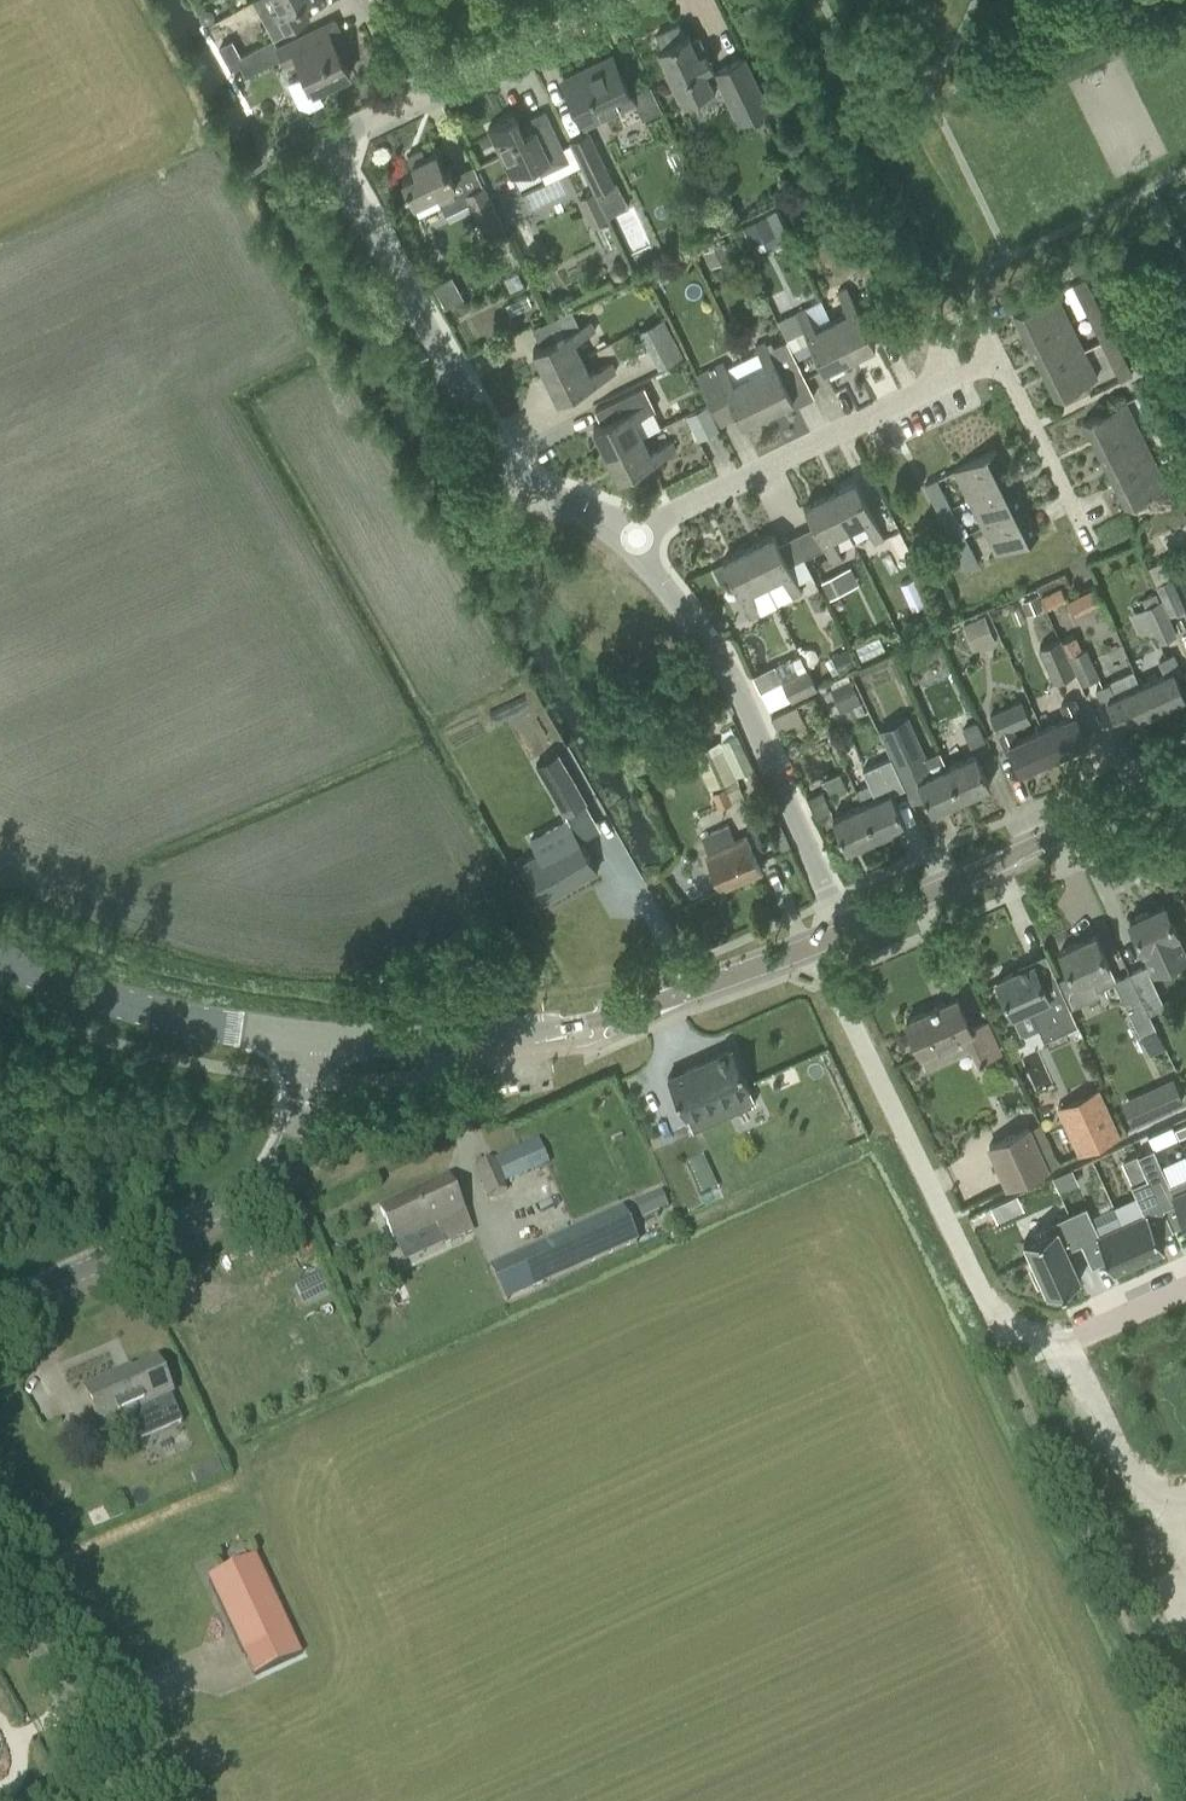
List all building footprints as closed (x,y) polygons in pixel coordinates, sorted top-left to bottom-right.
[(271,12),(283,34),(289,30),(310,19),(303,5),(311,0),(277,0),(280,7),(271,12)] [(755,3),(745,9),(750,20),(761,14),(755,3)] [(200,15),(199,17),(203,23),(205,24),(209,24),(214,21),(215,15),(212,10),(206,9),(201,11),(200,15)] [(312,31),(278,48),(282,57),(286,64),(298,58),(306,74),(288,83),(299,106),(310,109),(325,102),(319,89),(351,74),(342,56),(350,52),(334,20),(312,31)] [(679,24),(656,35),(662,47),(659,49),(669,70),(664,73),(678,103),(682,101),(684,107),(687,106),(715,93),(712,86),(713,85),(705,70),(713,66),(710,59),(699,37),(692,41),(689,34),(685,36),(679,24)] [(232,41),(221,47),(228,61),(239,56),(232,41)] [(263,44),(239,56),(241,61),(246,70),(270,57),(263,44)] [(730,105),(740,126),(771,110),(745,56),(730,64),(714,72),(730,105)] [(563,80),(584,125),(634,101),(616,63),(592,75),(588,68),(563,80)] [(515,114),(488,127),(499,149),(513,177),(538,164),(542,172),(543,174),(569,161),(563,148),(556,133),(545,112),(520,124),(515,114)] [(589,133),(571,142),(572,144),(571,144),(581,165),(582,165),(595,192),(613,183),(589,133)] [(402,179),(419,215),(441,204),(435,194),(457,183),(449,168),(445,169),(437,152),(427,157),(423,149),(408,156),(416,173),(402,179)] [(465,193),(487,237),(504,228),(483,185),(465,193)] [(821,190),(802,199),(809,214),(828,205),(831,203),(824,189),(821,190)] [(579,198),(592,225),(606,218),(593,191),(579,198)] [(704,250),(711,266),(733,256),(725,239),(704,250)] [(1082,257),(1069,263),(1073,273),(1087,266),(1082,257)] [(612,263),(609,272),(615,280),(624,279),(630,271),(627,263),(620,260),(612,263)] [(440,304),(459,294),(448,275),(430,284),(440,304)] [(1072,284),(1086,313),(1099,306),(1085,277),(1072,284)] [(832,321),(850,357),(876,344),(847,287),(838,292),(848,313),(832,321)] [(1013,313),(1028,342),(1070,321),(1056,292),(1013,313)] [(1086,313),(1100,341),(1113,334),(1099,306),(1086,313)] [(569,308),(550,314),(555,328),(574,322),(569,308)] [(796,313),(825,370),(850,357),(832,321),(827,311),(811,318),(806,308),(796,313)] [(640,330),(660,368),(683,356),(663,318),(640,330)] [(534,349),(546,375),(582,357),(574,341),(596,331),(591,321),(534,349)] [(1028,342),(1041,369),(1084,349),(1070,321),(1028,342)] [(1113,334),(1100,341),(1114,369),(1127,363),(1113,334)] [(744,363),(768,411),(793,398),(785,381),(803,372),(786,339),(768,348),(765,341),(755,346),(760,355),(744,363)] [(1041,369),(1056,398),(1098,377),(1084,349),(1041,369)] [(546,375),(559,400),(616,372),(611,362),(590,373),(582,357),(546,375)] [(738,414),(743,424),(768,411),(744,363),(728,371),(723,362),(696,375),(720,423),(738,414)] [(645,386),(595,409),(602,423),(594,428),(606,453),(643,434),(635,418),(656,408),(645,386)] [(1084,422),(1098,450),(1140,430),(1126,401),(1084,422)] [(687,415),(699,439),(719,430),(707,405),(687,415)] [(1098,450),(1111,478),(1154,457),(1140,430),(1098,450)] [(606,453),(619,479),(676,450),(672,441),(651,451),(643,435),(606,453)] [(1184,477),(1185,476),(1185,449),(1183,443),(1171,449),(1184,477)] [(955,470),(969,498),(1011,477),(997,449),(955,470)] [(1154,457),(1111,478),(1125,507),(1167,486),(1161,472),(1154,457)] [(969,498),(983,526),(1025,505),(1011,477),(969,498)] [(925,484),(940,513),(952,507),(937,478),(925,484)] [(865,522),(875,543),(884,538),(856,481),(831,493),(849,529),(865,522)] [(805,506),(833,563),(843,558),(833,537),(849,529),(831,493),(805,506)] [(983,526),(997,554),(1039,533),(1025,505),(983,526)] [(940,513),(953,540),(965,534),(952,507),(940,513)] [(953,540),(967,568),(983,560),(976,546),(985,541),(978,528),(965,534),(953,540)] [(889,535),(898,554),(910,548),(901,529),(889,535)] [(788,588),(793,597),(802,592),(797,580),(811,573),(803,557),(789,564),(774,535),(749,547),(772,596),(788,588)] [(723,560),(751,617),(761,613),(756,604),(772,596),(749,547),(723,560)] [(850,566),(821,580),(829,597),(859,583),(850,566)] [(1043,577),(1034,581),(1040,593),(1046,606),(1067,596),(1063,588),(1070,584),(1065,573),(1046,582),(1043,577)] [(1157,583),(1171,615),(1185,608),(1171,577),(1157,583)] [(1067,598),(1074,612),(1102,599),(1095,585),(1067,598)] [(1143,608),(1159,643),(1176,635),(1160,600),(1159,600),(1156,592),(1142,598),(1145,607),(1143,608)] [(1038,594),(1021,601),(1026,615),(1043,609),(1038,594)] [(964,623),(975,649),(995,640),(984,614),(964,623)] [(1061,641),(1081,684),(1099,675),(1086,648),(1082,649),(1075,634),(1061,641)] [(1040,648),(1055,681),(1075,672),(1060,639),(1040,648)] [(832,656),(839,672),(857,664),(849,648),(832,656)] [(775,666),(791,699),(819,686),(809,667),(807,668),(800,654),(775,666)] [(1153,712),(1185,697),(1185,696),(1177,676),(1181,674),(1173,654),(1159,660),(1165,674),(1141,685),(1153,712)] [(1110,706),(1119,727),(1153,712),(1141,685),(1134,672),(1096,689),(1105,708),(1110,706)] [(830,688),(840,711),(861,702),(851,679),(830,688)] [(1043,729),(1055,756),(1088,741),(1079,720),(1083,718),(1075,699),(1061,704),(1067,718),(1043,729)] [(1012,750),(1021,771),(1055,756),(1043,729),(1018,740),(1012,727),(1031,719),(1022,701),(991,715),(1007,752),(1012,750)] [(963,729),(971,745),(985,738),(978,722),(963,729)] [(917,779),(932,811),(961,798),(946,766),(941,755),(928,761),(917,737),(889,750),(891,756),(900,777),(914,770),(918,779),(917,779)] [(712,791),(719,806),(744,795),(719,740),(693,751),(709,789),(723,782),(725,786),(712,791)] [(558,751),(537,763),(565,814),(586,802),(558,751)] [(946,766),(961,798),(990,785),(976,753),(946,766)] [(862,805),(876,836),(905,823),(892,792),(904,786),(900,777),(891,756),(863,769),(876,798),(862,805)] [(809,799),(816,815),(830,808),(823,792),(809,799)] [(862,805),(833,818),(847,849),(876,836),(862,805)] [(783,831),(777,817),(768,821),(774,835),(783,831)] [(707,854),(721,888),(762,871),(747,837),(736,841),(728,823),(702,835),(710,852),(707,854)] [(539,853),(522,862),(543,900),(598,870),(577,832),(576,832),(539,853)] [(1130,919),(1143,949),(1149,963),(1144,965),(1129,972),(1149,1012),(1164,1005),(1149,973),(1154,971),(1185,957),(1185,953),(1177,934),(1178,933),(1165,904),(1130,919)] [(1070,973),(1058,979),(1061,987),(1071,1008),(1102,994),(1100,989),(1106,986),(1109,984),(1102,969),(1110,966),(1096,935),(1060,951),(1070,973)] [(1034,963),(997,980),(1012,1014),(1029,1007),(1044,1039),(1078,1024),(1071,1008),(1061,987),(1055,974),(1042,980),(1034,963)] [(1114,980),(1113,981),(1114,982),(1140,1035),(1157,1028),(1149,1012),(1129,972),(1116,979),(1115,979),(1114,980)] [(957,998),(907,1021),(928,1067),(947,1058),(941,1043),(963,1033),(969,1048),(976,1063),(999,1052),(985,1022),(971,1028),(967,1020),(957,998)] [(733,1048),(668,1077),(686,1116),(687,1115),(694,1130),(728,1115),(722,1100),(751,1087),(733,1048)] [(1142,1121),(1177,1103),(1164,1077),(1129,1096),(1142,1121)] [(1061,1112),(1080,1154),(1120,1136),(1101,1094),(1061,1112)] [(1175,1128),(1179,1137),(1185,1134),(1185,1123),(1175,1128)] [(990,1145),(1009,1187),(1061,1164),(1046,1131),(1033,1136),(1029,1127),(990,1145)] [(1137,1154),(1148,1177),(1149,1177),(1162,1208),(1164,1207),(1176,1202),(1185,1223),(1185,1224),(1185,1176),(1170,1183),(1154,1147),(1139,1154),(1137,1154)] [(1138,1156),(1124,1162),(1132,1180),(1145,1174),(1138,1156)] [(703,1159),(686,1166),(700,1199),(718,1191),(703,1159)] [(508,1191),(516,1209),(557,1190),(543,1161),(502,1179),(493,1160),(476,1168),(490,1199),(508,1191)] [(1071,1168),(1053,1176),(1059,1189),(1077,1181),(1071,1168)] [(1144,1213),(1122,1223),(1139,1261),(1163,1250),(1165,1249),(1158,1235),(1173,1228),(1164,1207),(1162,1208),(1149,1177),(1148,1177),(1132,1184),(1144,1213)] [(437,1225),(446,1244),(473,1232),(449,1180),(381,1211),(396,1244),(437,1225)] [(635,1203),(642,1221),(664,1211),(667,1204),(661,1192),(635,1203)] [(1005,1199),(991,1205),(998,1219),(1011,1213),(1005,1199)] [(1087,1205),(1068,1213),(1082,1242),(1092,1266),(1107,1259),(1114,1273),(1115,1272),(1139,1261),(1122,1223),(1100,1233),(1087,1205)] [(622,1212),(535,1251),(549,1283),(636,1243),(622,1212)] [(1056,1227),(1024,1241),(1035,1265),(1031,1267),(1039,1285),(1043,1283),(1048,1294),(1081,1279),(1067,1249),(1082,1242),(1068,1213),(1053,1220),(1056,1227)] [(119,1374),(85,1389),(101,1427),(136,1411),(142,1425),(179,1415),(171,1396),(173,1395),(159,1362),(121,1378),(119,1374)] [(255,1558),(210,1580),(255,1678),(302,1656),(255,1558)]
